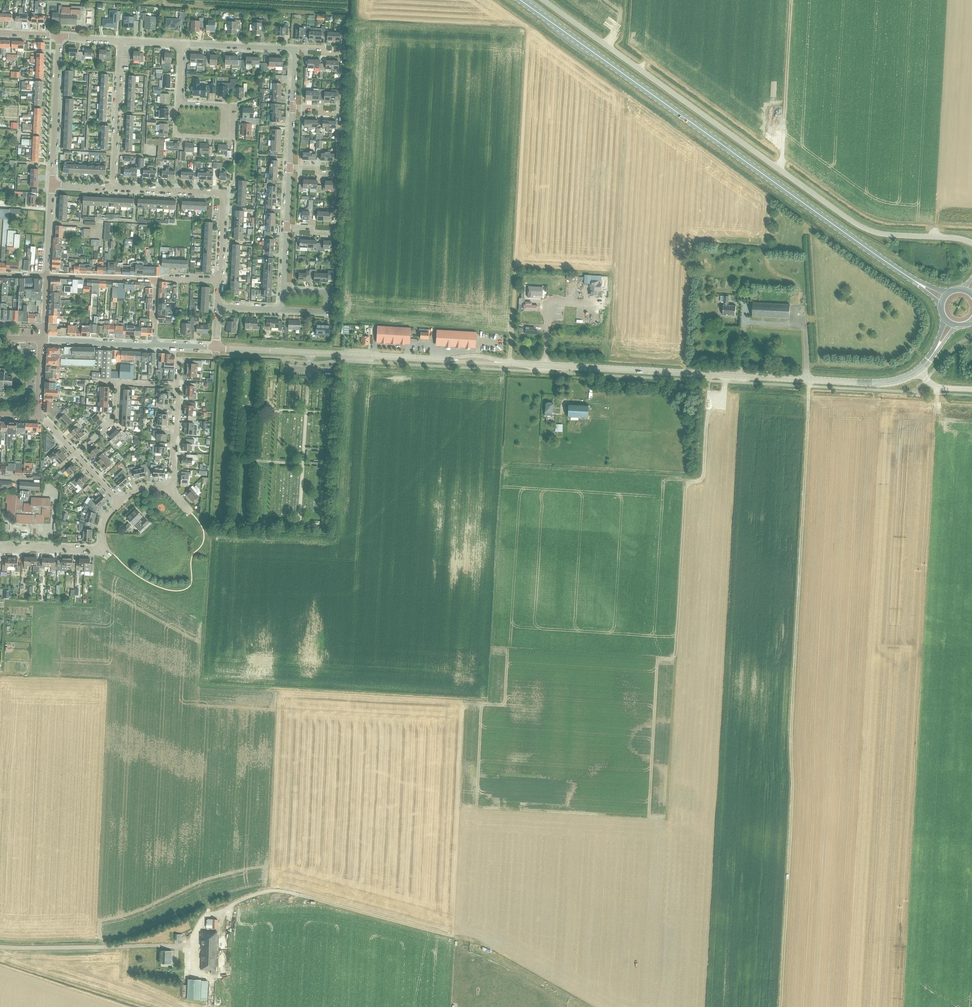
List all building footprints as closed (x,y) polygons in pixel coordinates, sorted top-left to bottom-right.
[(52,12),(52,22),(61,22),(61,23),(77,24),(77,19),(81,20),(82,10),(84,10),(84,6),(71,6),(71,8),(62,7),(62,5),(59,5),(59,13),(52,12)] [(31,22),(38,22),(39,7),(39,6),(35,6),(35,12),(32,12),(32,15),(30,15),(30,21),(32,21),(31,22)] [(39,7),(38,22),(44,23),(44,22),(46,22),(47,16),(41,16),(41,13),(42,7),(39,7)] [(103,19),(103,27),(117,28),(117,21),(120,21),(121,11),(111,11),(111,20),(103,19)] [(145,29),(155,29),(155,17),(146,17),(146,13),(143,13),(143,20),(145,20),(145,29)] [(186,20),(186,13),(180,13),(179,20),(167,19),(166,27),(174,28),(174,27),(176,27),(175,30),(180,30),(180,28),(181,28),(181,27),(181,20),(186,20)] [(137,21),(137,15),(134,15),(134,17),(124,17),(124,28),(134,28),(134,21),(137,21)] [(203,26),(204,18),(199,18),(199,21),(192,21),(191,31),(199,31),(199,26),(203,26)] [(215,30),(215,21),(213,21),(213,20),(208,20),(208,23),(206,23),(206,31),(211,31),(211,32),(212,32),(213,30),(215,30)] [(225,29),(226,30),(228,30),(228,33),(235,33),(236,28),(240,28),(241,20),(236,20),(236,22),(228,22),(228,24),(226,24),(225,25),(225,29)] [(256,22),(256,23),(253,23),(253,34),(261,34),(261,29),(265,29),(266,20),(261,20),(258,20),(256,22)] [(288,36),(288,26),(283,26),(283,28),(276,27),(275,35),(285,36),(285,35),(288,36)] [(296,28),(295,39),(296,39),(296,40),(299,40),(299,39),(303,40),(303,37),(306,38),(307,26),(303,26),(303,28),(296,28)] [(310,26),(307,26),(306,38),(309,38),(309,40),(315,40),(316,29),(316,28),(310,28),(310,26)] [(322,37),(325,37),(325,30),(325,27),(322,27),(322,29),(316,29),(315,40),(322,41),(322,37)] [(327,41),(334,41),(334,32),(331,32),(331,30),(325,30),(325,37),(327,37),(327,41)] [(334,32),(334,41),(340,41),(340,38),(343,38),(343,31),(340,31),(340,33),(334,32)] [(17,55),(20,56),(20,52),(25,52),(25,50),(26,50),(27,44),(24,43),(24,41),(18,41),(18,48),(18,51),(17,55)] [(34,42),(34,45),(34,49),(32,48),(31,51),(43,52),(43,49),(45,49),(45,43),(34,42)] [(78,61),(81,61),(82,52),(79,52),(79,50),(78,50),(78,49),(70,48),(70,56),(77,56),(77,59),(79,59),(78,61)] [(81,61),(85,61),(86,56),(93,56),(93,49),(86,49),(86,52),(82,52),(81,61)] [(106,60),(110,61),(110,51),(107,51),(107,50),(100,50),(100,59),(106,59),(106,60)] [(140,62),(144,62),(144,53),(141,53),(141,52),(134,51),(134,60),(140,61),(140,62)] [(162,54),(161,66),(171,67),(171,53),(165,53),(165,54),(162,54)] [(197,67),(203,67),(203,66),(206,66),(207,58),(203,58),(203,55),(197,54),(197,63),(197,67)] [(207,58),(206,66),(210,67),(210,65),(217,65),(217,55),(210,55),(210,56),(209,56),(209,58),(207,58)] [(225,64),(232,64),(232,56),(226,56),(225,59),(222,59),(222,67),(225,67),(225,64)] [(238,68),(241,68),(241,60),(238,60),(238,56),(232,56),(232,64),(238,65),(238,68)] [(320,70),(323,70),(323,63),(320,63),(321,60),(315,60),(314,69),(320,69),(320,70)] [(326,69),(332,69),(333,61),(326,61),(326,63),(323,63),(323,70),(326,70),(326,69)] [(333,61),(332,69),(338,70),(338,73),(341,73),(342,64),(339,64),(339,61),(333,61)] [(162,87),(170,88),(170,76),(163,76),(162,87)] [(212,84),(209,84),(209,86),(206,86),(199,85),(199,79),(194,79),(193,95),(198,95),(199,94),(205,94),(205,92),(209,92),(209,93),(215,93),(216,87),(216,78),(212,78),(212,84)] [(219,83),(218,96),(226,97),(226,94),(227,94),(227,93),(228,93),(228,89),(233,89),(238,79),(231,79),(230,83),(219,83)] [(274,83),(273,90),(281,90),(282,84),(279,84),(279,81),(271,80),(271,83),(274,83)] [(246,92),(247,84),(243,84),(243,88),(236,88),(236,89),(234,89),(234,92),(235,92),(235,97),(243,98),(243,91),(246,92)] [(319,98),(322,98),(322,89),(319,89),(319,92),(313,92),(313,100),(319,101),(319,98)] [(324,101),(331,101),(331,92),(325,92),(325,89),(322,89),(322,98),(324,98),(324,101)] [(306,100),(313,100),(313,92),(306,91),(306,90),(304,90),(303,96),(306,97),(306,100)] [(331,92),(331,101),(337,101),(337,99),(340,99),(340,90),(331,90),(331,92)] [(158,103),(160,103),(169,103),(170,94),(161,94),(161,91),(154,91),(153,94),(158,94),(158,97),(158,103)] [(156,118),(159,118),(168,118),(169,109),(161,109),(162,106),(156,106),(155,111),(156,111),(156,118)] [(243,118),(247,118),(247,121),(256,121),(259,121),(259,118),(253,118),(254,108),(244,108),(243,118)] [(269,126),(272,126),(277,126),(277,122),(280,122),(280,120),(282,120),(282,117),(272,116),(269,116),(269,126)] [(311,129),(311,120),(305,120),(305,122),(302,122),(302,130),(305,130),(305,127),(308,127),(308,131),(311,131),(311,129)] [(256,121),(247,121),(247,124),(243,124),(242,135),(251,136),(251,124),(259,125),(259,121),(256,121)] [(168,134),(168,124),(160,124),(159,136),(164,137),(164,134),(168,134)] [(273,129),(272,135),(281,135),(282,130),(279,129),(279,126),(277,126),(272,126),(272,129),(273,129)] [(168,150),(179,150),(179,143),(168,142),(168,150)] [(185,152),(192,152),(194,152),(194,144),(189,144),(189,143),(185,143),(185,152)] [(200,143),(200,152),(200,153),(208,153),(208,156),(212,156),(212,147),(209,146),(209,144),(200,143)] [(219,144),(218,152),(218,154),(227,154),(227,157),(231,157),(231,150),(227,150),(228,145),(219,144)] [(281,146),(272,146),(272,151),(268,151),(268,154),(277,155),(278,152),(280,152),(281,146)] [(328,152),(328,161),(334,161),(334,159),(337,159),(337,149),(334,149),(334,154),(331,154),(331,150),(328,150),(328,152)] [(303,160),(309,160),(310,151),(307,151),(307,152),(303,152),(303,150),(301,150),(300,157),(303,157),(303,160)] [(270,163),(270,167),(278,167),(278,161),(277,161),(277,158),(268,157),(268,163),(270,163)] [(226,180),(229,180),(230,176),(226,175),(226,172),(220,171),(219,180),(226,180)] [(267,178),(267,183),(274,183),(275,183),(275,180),(277,180),(277,174),(267,173),(266,173),(266,178),(267,178)] [(303,189),(310,189),(310,180),(304,180),(303,184),(299,184),(299,192),(303,192),(303,189)] [(310,180),(310,189),(318,189),(318,193),(321,193),(321,185),(317,185),(317,180),(310,180)] [(328,191),(328,190),(332,190),(332,192),(335,192),(336,183),(333,183),(333,181),(325,181),(325,184),(323,184),(323,191),(328,191)] [(269,188),(268,193),(276,193),(277,187),(273,186),(274,183),(267,183),(264,183),(264,188),(269,188)] [(23,192),(23,198),(26,198),(25,206),(28,206),(36,207),(36,202),(36,198),(37,196),(37,195),(37,193),(32,193),(23,192)] [(276,206),(276,199),(268,199),(266,199),(266,203),(266,208),(272,209),(273,206),(276,206)] [(303,211),(302,220),(309,220),(309,217),(312,218),(313,214),(313,207),(313,205),(313,200),(309,200),(309,206),(308,207),(308,208),(306,208),(306,211),(303,211)] [(324,212),(324,221),(330,221),(330,215),(334,215),(334,212),(335,205),(331,204),(331,210),(327,210),(327,212),(324,212)] [(9,209),(0,209),(0,219),(4,219),(9,219),(10,214),(9,214),(10,209),(9,209)] [(267,219),(275,220),(275,213),(272,213),(272,210),(266,210),(265,215),(264,215),(264,219),(267,219)] [(265,230),(264,236),(271,236),(271,232),(274,233),(275,226),(267,226),(265,226),(264,226),(264,230),(265,230)] [(7,246),(7,247),(7,250),(7,251),(18,251),(19,238),(20,238),(20,234),(19,234),(19,232),(16,232),(16,231),(16,228),(9,227),(8,230),(8,233),(8,235),(8,238),(8,241),(7,243),(7,246)] [(243,234),(234,234),(234,240),(235,240),(235,243),(242,244),(243,234)] [(271,239),(271,236),(264,236),(264,241),(262,241),(262,245),(266,246),(274,246),(274,239),(271,239)] [(300,247),(308,248),(308,240),(300,240),(300,242),(296,242),(296,249),(300,250),(300,247)] [(316,250),(320,251),(320,243),(316,243),(316,241),(308,240),(308,248),(316,248),(316,250)] [(320,243),(320,251),(325,251),(325,249),(331,249),(331,241),(324,241),(323,243),(320,243)] [(274,246),(266,246),(266,252),(264,251),(263,255),(272,256),(273,252),(274,253),(274,246)] [(31,265),(32,253),(31,253),(31,249),(28,248),(28,255),(27,261),(25,261),(24,271),(29,271),(30,265),(31,265)] [(6,269),(18,270),(19,262),(7,261),(6,269)] [(131,275),(136,275),(136,265),(136,262),(133,262),(131,264),(131,266),(123,265),(122,275),(131,275)] [(148,262),(144,262),(144,265),(143,270),(143,275),(154,276),(154,271),(154,267),(148,266),(148,262)] [(52,267),(52,272),(59,273),(59,268),(60,268),(61,264),(52,263),(52,267)] [(116,275),(116,274),(116,263),(109,263),(109,264),(108,264),(108,274),(116,275)] [(84,264),(79,264),(79,266),(79,274),(87,274),(87,265),(87,264),(84,264)] [(71,273),(79,274),(79,266),(75,265),(72,265),(72,268),(71,268),(71,273)] [(136,275),(143,275),(143,270),(144,265),(136,265),(136,275)] [(211,266),(203,265),(203,270),(196,270),(195,274),(204,274),(204,272),(210,272),(211,266)] [(314,282),(321,282),(321,273),(318,273),(317,270),(310,269),(310,271),(310,279),(315,279),(314,282)] [(309,279),(310,279),(310,271),(306,271),(306,274),(299,273),(299,281),(306,281),(306,280),(309,281),(309,279)] [(321,273),(321,282),(328,283),(328,279),(333,280),(334,271),(328,271),(328,274),(321,273)] [(0,320),(7,320),(7,310),(8,305),(8,296),(9,287),(9,278),(3,278),(3,283),(2,297),(1,307),(0,320)] [(20,278),(20,286),(20,289),(20,291),(19,302),(19,305),(19,311),(18,321),(23,322),(24,311),(22,311),(23,301),(24,301),(24,298),(29,298),(29,301),(29,303),(29,322),(31,322),(38,322),(39,322),(40,323),(41,323),(42,322),(42,306),(43,301),(42,301),(42,299),(42,295),(41,295),(42,289),(43,289),(43,287),(43,281),(43,279),(40,279),(35,279),(35,289),(25,289),(25,279),(25,278),(20,278)] [(25,289),(35,289),(35,279),(25,279),(25,289)] [(51,285),(51,292),(62,293),(64,293),(65,286),(73,287),(74,280),(61,279),(51,279),(51,285)] [(64,293),(67,293),(78,293),(78,280),(74,280),(73,287),(65,286),(64,293)] [(567,281),(566,294),(573,295),(574,287),(576,287),(577,282),(567,281)] [(598,284),(598,281),(590,281),(590,296),(597,296),(597,290),(600,290),(600,284),(598,284)] [(125,282),(125,283),(125,291),(130,292),(130,290),(135,290),(135,289),(135,282),(130,282),(125,282)] [(125,291),(125,283),(113,283),(112,298),(124,298),(125,291)] [(541,295),(541,287),(528,286),(528,297),(532,297),(533,295),(541,295)] [(144,298),(145,298),(152,298),(152,289),(146,289),(146,294),(144,294),(144,298)] [(51,292),(50,303),(63,304),(73,304),(73,301),(60,300),(60,298),(61,298),(61,296),(67,296),(67,293),(64,293),(62,293),(51,292)] [(724,303),(723,315),(736,316),(736,306),(728,305),(729,296),(719,296),(721,296),(721,301),(722,303),(724,303)] [(752,317),(789,319),(790,304),(753,302),(752,317)] [(50,308),(49,315),(60,316),(66,317),(66,316),(64,316),(65,309),(63,309),(50,308)] [(49,316),(49,324),(57,324),(57,318),(65,319),(66,317),(60,316),(49,315),(49,316)] [(166,315),(158,315),(158,320),(166,321),(166,324),(171,324),(171,321),(171,319),(166,319),(166,315)] [(194,328),(194,317),(191,317),(191,321),(188,321),(188,323),(183,323),(182,334),(190,334),(190,328),(194,328)] [(194,317),(194,328),(194,330),(197,330),(197,333),(207,333),(208,325),(199,325),(199,321),(199,317),(194,317)] [(236,322),(237,318),(231,318),(231,322),(228,321),(228,325),(227,325),(226,332),(235,333),(236,322)] [(259,329),(259,324),(257,324),(257,319),(246,318),(245,327),(252,328),(252,329),(257,329),(259,329)] [(278,330),(282,330),(282,321),(279,321),(279,320),(267,319),(266,327),(278,328),(278,330)] [(116,320),(115,334),(123,334),(124,326),(124,323),(119,323),(119,320),(116,320)] [(300,330),(300,321),(289,320),(288,327),(285,327),(285,334),(288,334),(289,330),(300,330)] [(123,334),(135,335),(135,327),(135,326),(128,325),(128,321),(124,321),(124,323),(124,326),(123,334)] [(135,335),(141,335),(142,326),(142,323),(144,323),(144,322),(140,322),(139,322),(139,327),(135,327),(135,335)] [(316,334),(328,335),(329,325),(322,324),(323,322),(317,322),(316,334)] [(529,329),(526,329),(526,334),(539,335),(540,330),(535,330),(535,325),(529,324),(529,329)] [(68,336),(82,337),(82,325),(80,325),(76,325),(75,325),(75,326),(68,326),(68,336)] [(376,342),(406,344),(410,340),(411,328),(377,326),(376,342)] [(49,329),(48,335),(66,336),(67,330),(67,328),(61,327),(61,329),(58,329),(58,330),(57,330),(49,329)] [(429,333),(430,333),(430,330),(419,329),(419,334),(421,334),(420,339),(428,339),(429,333)] [(476,348),(477,332),(437,330),(436,342),(440,346),(476,348)] [(370,342),(370,337),(362,336),(361,342),(363,342),(363,345),(368,345),(368,342),(370,342)] [(47,362),(47,365),(60,365),(60,366),(102,368),(103,351),(95,351),(95,348),(65,347),(65,349),(64,358),(47,357),(51,358),(51,362),(47,362)] [(47,348),(47,357),(64,358),(65,349),(47,348)] [(103,351),(102,368),(102,373),(101,378),(111,379),(111,378),(111,371),(112,362),(112,358),(113,352),(103,351)] [(113,351),(113,352),(112,358),(112,362),(121,362),(122,351),(113,351)] [(120,371),(120,378),(133,379),(134,365),(135,360),(135,352),(122,351),(121,362),(121,365),(120,371)] [(150,353),(142,353),(142,367),(142,369),(145,370),(145,362),(149,362),(150,353)] [(164,366),(164,369),(174,370),(174,366),(175,356),(171,356),(171,354),(165,354),(165,361),(164,366)] [(188,363),(187,370),(198,371),(198,367),(201,367),(202,361),(194,360),(194,364),(188,363)] [(3,392),(3,393),(4,393),(4,392),(4,390),(9,390),(9,387),(8,387),(8,385),(12,385),(13,376),(8,376),(8,375),(5,374),(5,368),(0,368),(0,392),(3,392)] [(198,371),(187,370),(187,377),(193,377),(193,380),(201,381),(201,374),(197,374),(198,371)] [(46,378),(45,389),(60,390),(62,390),(62,389),(60,389),(60,387),(56,387),(56,383),(56,379),(54,378),(46,378)] [(186,386),(186,391),(194,391),(194,388),(197,389),(197,383),(190,383),(190,386),(186,386)] [(124,389),(124,395),(132,395),(132,390),(135,390),(135,387),(128,386),(128,389),(124,389)] [(164,393),(164,389),(157,388),(157,396),(159,396),(159,399),(169,399),(169,394),(164,393)] [(45,395),(45,401),(53,402),(53,399),(59,399),(59,396),(58,396),(58,391),(60,391),(60,390),(45,389),(45,395)] [(194,391),(186,391),(186,396),(189,396),(189,399),(196,400),(196,394),(194,394),(194,391)] [(156,398),(156,407),(163,407),(163,404),(168,405),(169,399),(159,399),(156,398)] [(53,402),(45,401),(44,412),(50,412),(53,412),(56,416),(62,411),(57,406),(57,402),(53,402)] [(185,405),(185,410),(193,411),(193,408),(196,408),(196,403),(189,402),(189,405),(185,405)] [(554,413),(555,409),(553,408),(553,403),(545,403),(544,415),(551,415),(551,412),(554,413)] [(568,417),(588,418),(588,405),(568,404),(568,417)] [(58,420),(66,428),(72,422),(65,414),(67,412),(65,409),(59,414),(62,417),(58,420)] [(193,411),(185,410),(185,416),(188,416),(188,419),(196,419),(196,416),(193,416),(193,411)] [(158,417),(158,419),(167,420),(168,414),(162,414),(163,411),(156,411),(155,416),(158,417)] [(96,414),(92,418),(93,419),(99,425),(103,422),(101,420),(103,418),(99,413),(97,415),(96,414)] [(167,420),(158,419),(158,422),(155,422),(155,428),(162,428),(162,425),(167,425),(167,420)] [(70,433),(74,437),(81,430),(79,428),(81,426),(77,422),(72,427),(74,429),(70,433)] [(8,423),(7,433),(7,446),(11,446),(11,439),(13,439),(13,437),(17,437),(17,433),(17,423),(8,423)] [(17,423),(17,433),(21,433),(21,435),(26,435),(26,423),(17,423)] [(39,424),(32,423),(32,431),(31,431),(31,433),(32,433),(31,436),(34,436),(34,431),(41,431),(41,424),(39,424)] [(184,426),(185,426),(185,434),(193,434),(193,435),(197,435),(197,429),(194,429),(194,423),(184,423),(184,426)] [(117,429),(113,433),(119,439),(120,441),(121,441),(127,436),(122,430),(120,432),(117,429)] [(81,430),(74,437),(78,441),(81,438),(83,440),(89,434),(87,432),(86,433),(85,431),(83,433),(81,430)] [(156,440),(166,441),(167,434),(160,434),(160,431),(153,430),(153,437),(157,437),(156,440)] [(46,452),(47,453),(56,445),(55,444),(55,441),(48,433),(46,434),(45,434),(44,452),(46,452)] [(119,439),(113,433),(109,436),(112,439),(109,441),(114,446),(120,441),(119,439)] [(183,451),(192,451),(192,444),(194,444),(194,439),(186,439),(186,444),(183,443),(183,451)] [(150,443),(150,446),(153,446),(152,450),(152,455),(155,455),(156,453),(166,454),(166,447),(160,447),(160,444),(153,443),(150,443)] [(97,455),(99,457),(104,452),(100,448),(99,450),(96,447),(89,453),(93,458),(97,455)] [(55,458),(57,460),(64,454),(60,450),(56,453),(54,451),(49,456),(52,460),(55,458)] [(116,460),(120,455),(116,451),(112,456),(116,460)] [(97,462),(101,466),(108,460),(110,458),(104,452),(99,457),(101,459),(97,462)] [(64,454),(57,460),(59,463),(56,465),(60,469),(66,464),(64,461),(68,458),(64,454)] [(182,457),(182,464),(192,465),(192,461),(196,461),(196,460),(198,460),(198,455),(189,454),(189,457),(182,457)] [(108,460),(101,466),(105,470),(108,467),(110,469),(115,465),(112,461),(110,462),(108,460)] [(24,474),(32,475),(33,468),(32,468),(32,463),(24,463),(24,464),(24,467),(24,474)] [(15,464),(15,471),(15,475),(24,475),(24,474),(24,467),(24,464),(15,464)] [(66,471),(70,475),(77,468),(73,464),(68,468),(66,466),(61,471),(63,473),(66,471)] [(141,468),(138,468),(140,478),(146,477),(145,471),(148,471),(146,464),(140,465),(141,468)] [(153,477),(159,477),(159,468),(157,468),(157,465),(151,465),(151,472),(154,472),(153,477)] [(140,478),(138,468),(136,469),(135,466),(130,467),(131,474),(134,474),(135,479),(140,478)] [(123,470),(116,475),(125,485),(129,482),(126,478),(128,476),(123,470)] [(183,486),(189,486),(189,476),(191,476),(191,472),(182,472),(181,484),(183,486)] [(77,477),(72,482),(76,486),(78,489),(80,491),(83,488),(84,489),(85,490),(90,486),(87,484),(85,482),(88,480),(83,475),(79,479),(77,477)] [(125,485),(116,475),(114,477),(115,478),(113,480),(121,489),(125,485)] [(20,489),(40,491),(40,483),(20,482),(20,489)] [(198,497),(199,497),(196,493),(200,490),(196,485),(194,487),(193,486),(188,490),(190,492),(187,495),(193,502),(196,499),(197,499),(198,498),(198,497)] [(7,494),(6,503),(8,503),(7,512),(10,512),(16,519),(16,522),(33,523),(33,522),(44,523),(44,516),(50,517),(51,499),(31,497),(31,504),(24,503),(24,506),(23,506),(23,500),(26,500),(27,497),(29,497),(30,491),(21,491),(20,506),(19,506),(20,495),(7,494)] [(97,498),(104,505),(108,501),(99,492),(97,493),(99,496),(97,498)] [(87,504),(92,507),(95,503),(100,508),(104,505),(97,498),(95,500),(93,497),(90,500),(87,504)] [(92,507),(87,504),(85,508),(83,512),(82,512),(81,515),(95,519),(96,513),(89,511),(92,507)] [(142,522),(140,520),(143,516),(136,509),(127,518),(134,525),(139,530),(143,526),(144,527),(149,523),(145,519),(142,522)] [(94,524),(95,519),(81,515),(81,518),(79,524),(86,525),(87,522),(94,524)] [(83,531),(83,535),(92,535),(92,529),(86,529),(86,525),(79,524),(79,529),(80,529),(79,531),(83,531)] [(9,566),(12,566),(12,557),(6,557),(6,563),(3,563),(2,571),(7,571),(7,568),(8,568),(9,566)] [(12,557),(12,566),(14,566),(14,570),(15,570),(15,571),(20,572),(21,564),(18,563),(18,557),(12,557)] [(28,566),(31,566),(31,557),(25,557),(25,560),(22,560),(21,568),(24,569),(27,569),(28,566)] [(31,557),(31,566),(34,566),(33,572),(39,572),(40,568),(39,568),(40,561),(37,561),(37,557),(31,557)] [(40,561),(39,568),(40,568),(40,570),(44,570),(44,568),(45,568),(45,567),(49,567),(49,558),(43,558),(43,561),(40,561)] [(55,558),(49,558),(49,567),(52,567),(51,570),(54,570),(57,570),(58,562),(55,562),(55,558)] [(58,558),(58,562),(57,570),(62,570),(63,569),(65,570),(67,570),(67,567),(67,558),(62,558),(62,559),(58,558)] [(73,558),(67,558),(67,567),(70,567),(70,569),(75,569),(75,563),(73,563),(73,558)] [(82,567),(85,567),(85,559),(80,559),(79,563),(76,563),(76,570),(81,570),(82,567)] [(85,567),(84,570),(87,571),(93,571),(93,564),(90,564),(91,559),(85,559),(85,567)] [(216,970),(217,932),(202,931),(201,970),(211,970),(211,974),(216,974),(216,970)] [(166,966),(171,966),(172,951),(163,950),(162,963),(166,964),(166,966)] [(208,981),(201,981),(201,980),(188,979),(187,999),(207,1000),(208,981)]
